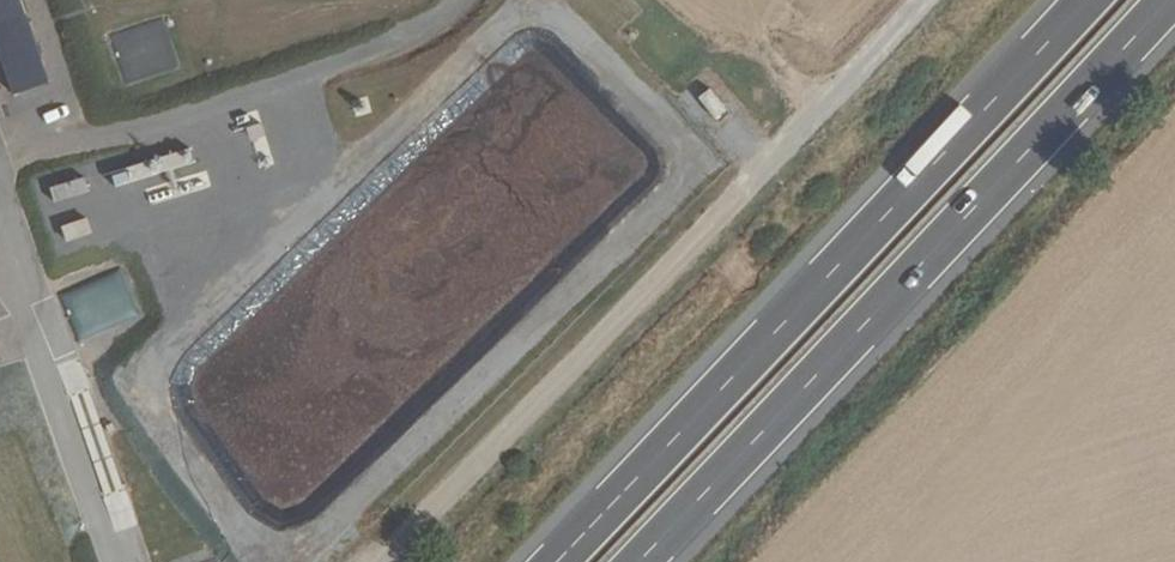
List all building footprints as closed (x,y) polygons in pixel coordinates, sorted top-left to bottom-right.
[(5,95),(43,83),(18,0),(0,0),(0,79),(5,95)] [(108,34),(119,81),(174,68),(163,20),(108,34)] [(707,87),(694,99),(714,120),(726,109),(707,87)] [(115,188),(191,164),(186,148),(110,171),(115,188)] [(51,202),(87,193),(83,178),(48,186),(51,202)] [(85,217),(57,224),(62,242),(90,234),(85,217)] [(74,337),(135,318),(121,272),(60,291),(74,337)]
